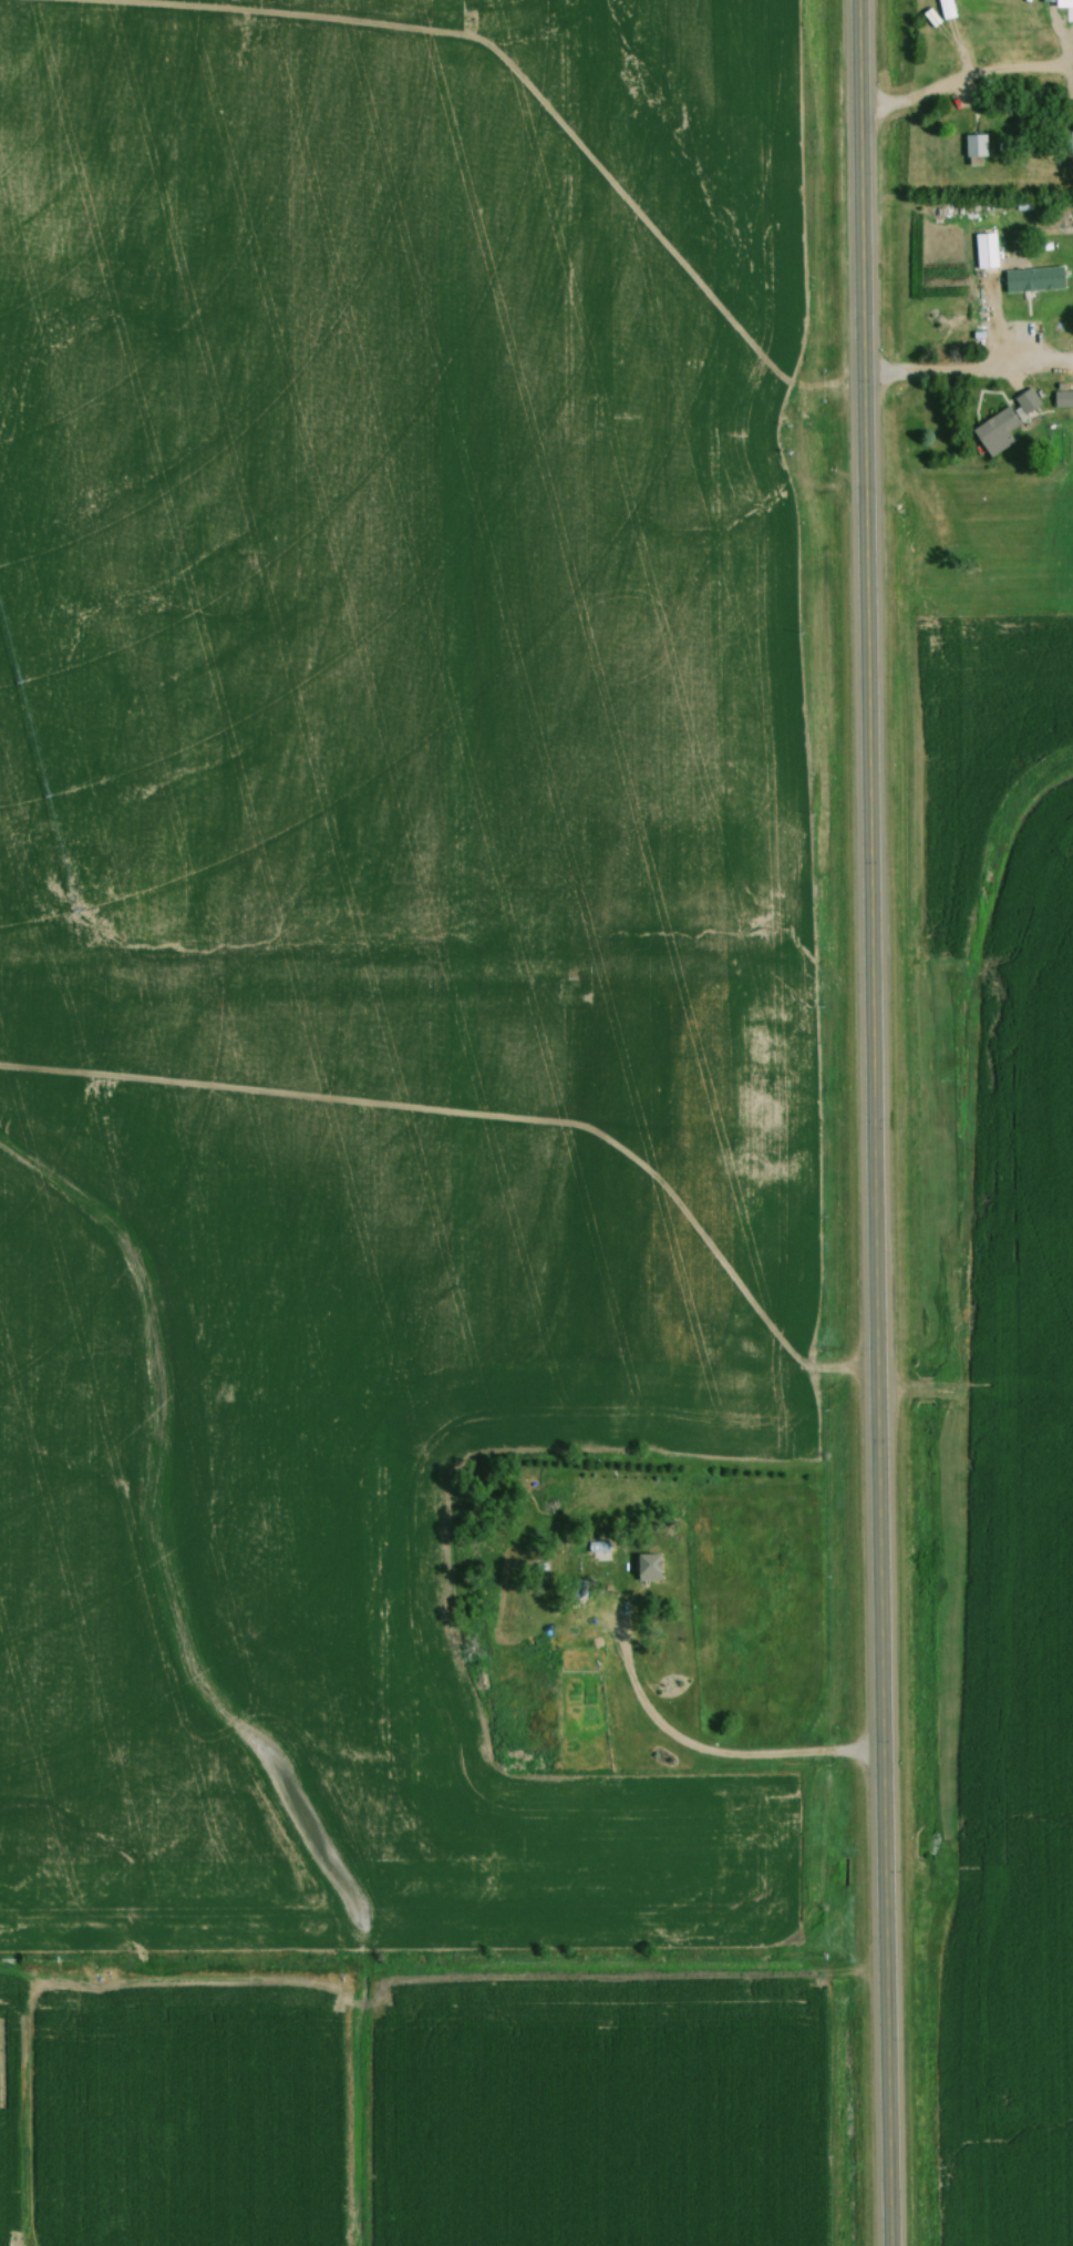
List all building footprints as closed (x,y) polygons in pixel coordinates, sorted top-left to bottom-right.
[(984,133),(964,134),(965,157),(985,156),(984,133)] [(994,267),(994,233),(974,233),(974,267),(994,267)] [(1003,269),(1004,292),(1062,290),(1062,267),(1003,269)] [(971,427),(987,455),(1011,441),(1004,430),(1041,408),(1029,387),(1009,399),(1011,403),(971,427)] [(1053,391),(1053,406),(1072,406),(1072,391),(1053,391)] [(608,1542),(587,1542),(587,1560),(608,1560),(608,1542)] [(659,1554),(637,1554),(637,1581),(659,1581),(659,1554)]
